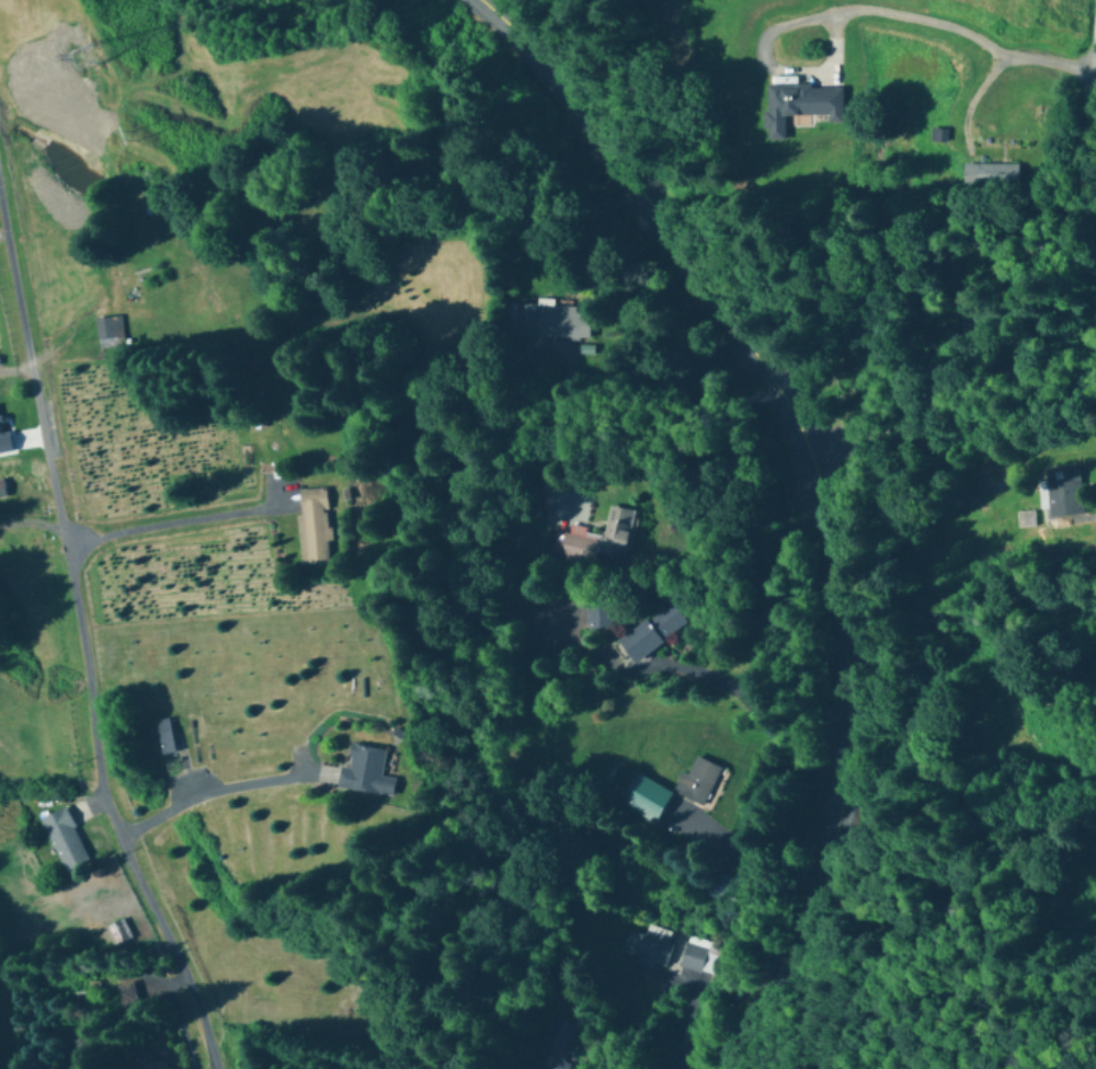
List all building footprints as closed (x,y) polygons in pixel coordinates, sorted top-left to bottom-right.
[(827,117),(827,124),(842,124),(842,85),(765,85),(765,141),(784,141),(784,117),(827,117)] [(962,164),(962,185),(1018,185),(1018,164),(962,164)] [(590,339),(590,308),(509,306),(508,338),(590,339)] [(96,348),(122,348),(122,318),(96,318),(96,348)] [(1046,516),(1082,515),(1081,468),(1045,469),(1046,516)] [(302,564),(330,562),(324,488),(296,490),(302,564)] [(626,517),(607,517),(607,552),(626,552),(626,517)] [(686,621),(668,601),(618,643),(635,664),(686,621)] [(175,752),(169,718),(154,721),(161,754),(175,752)] [(392,777),(380,775),(383,748),(349,744),(345,767),(339,766),(336,788),(390,795),(392,777)] [(675,792),(704,806),(722,768),(692,754),(675,792)] [(654,823),(672,793),(635,772),(618,802),(654,823)] [(40,817),(63,871),(88,860),(66,807),(40,817)] [(733,880),(714,872),(704,893),(722,902),(733,880)] [(115,947),(132,939),(123,919),(105,927),(115,947)] [(663,968),(672,935),(647,928),(645,936),(627,931),(619,958),(651,967),(652,964),(663,968)] [(694,974),(711,954),(694,940),(678,961),(694,974)] [(164,1050),(154,1052),(154,1054),(135,1057),(137,1068),(167,1068),(164,1050)]
